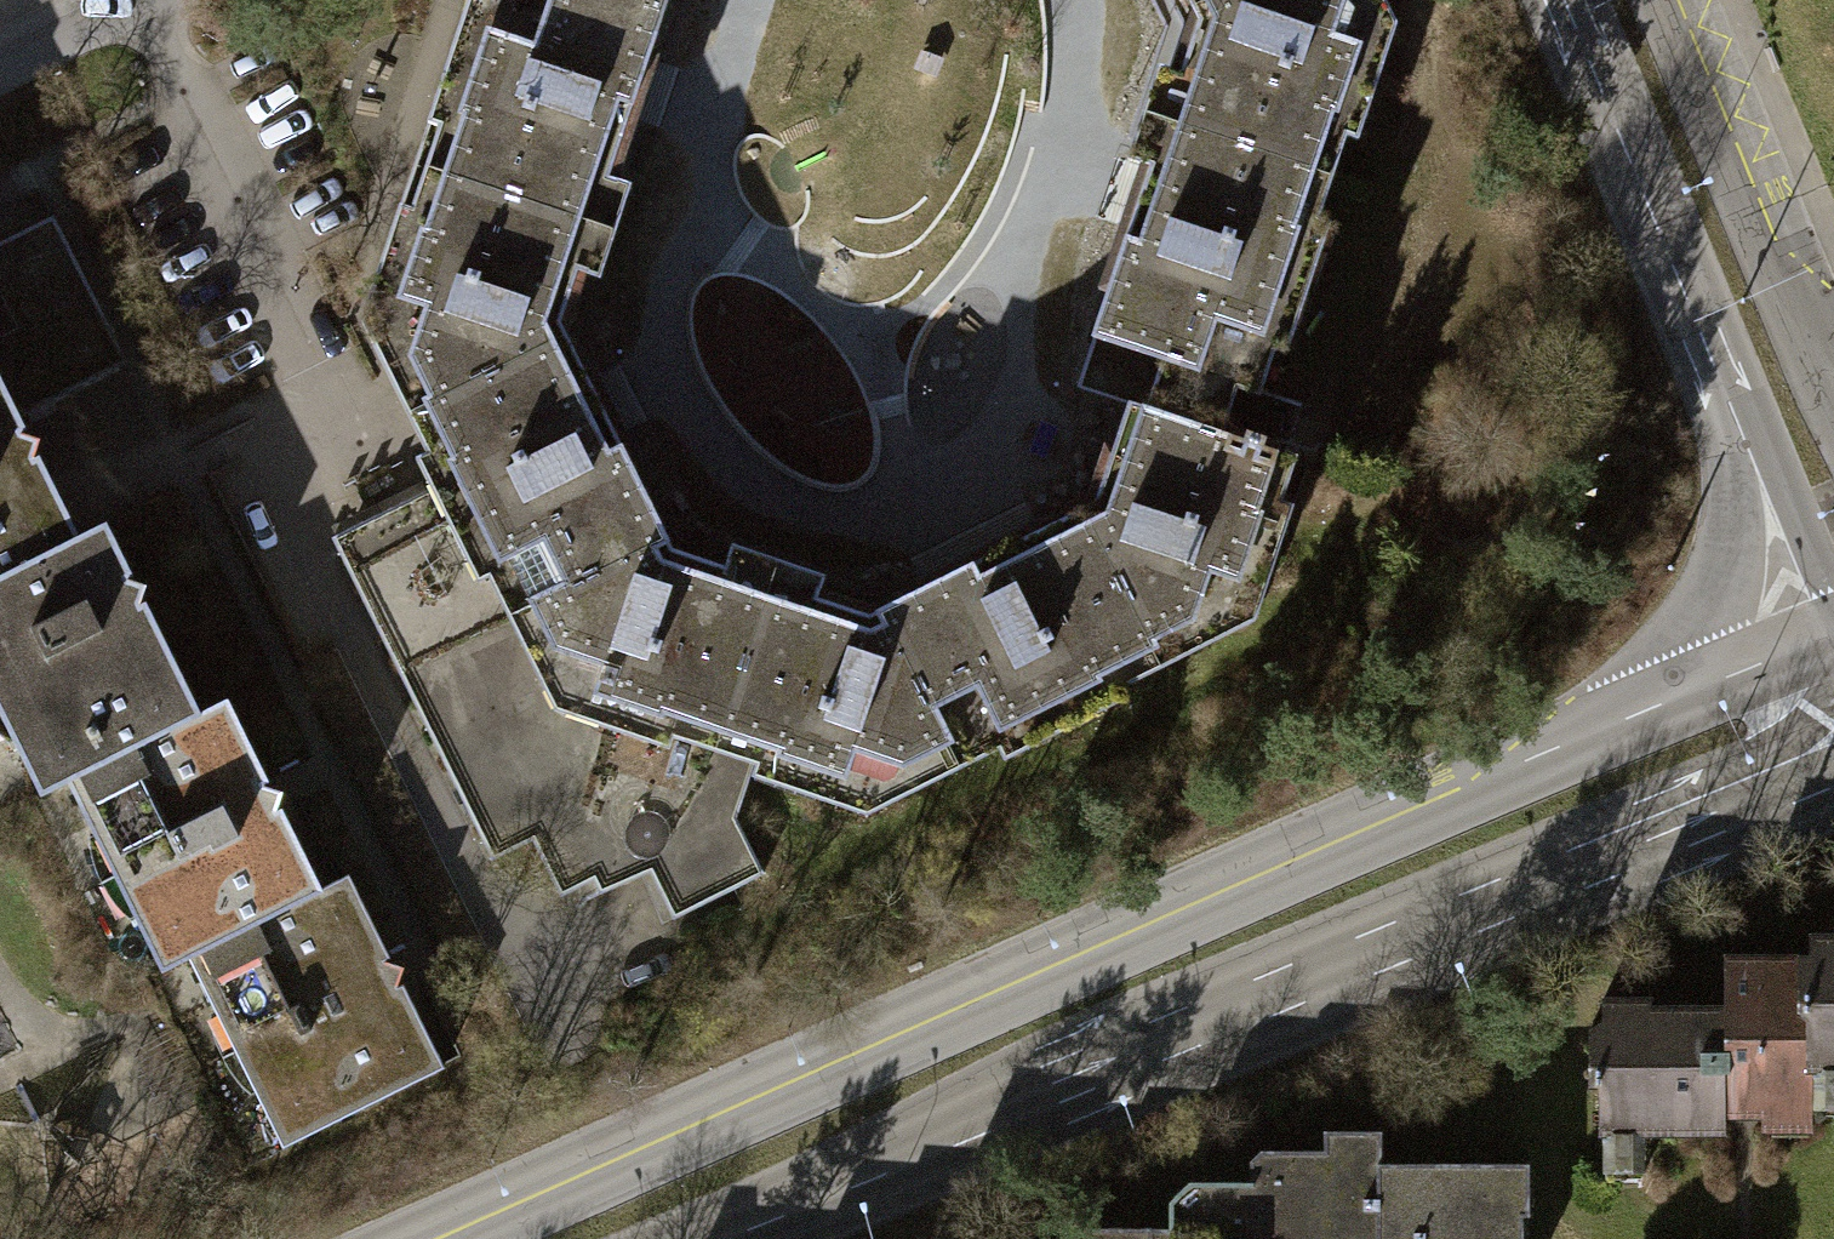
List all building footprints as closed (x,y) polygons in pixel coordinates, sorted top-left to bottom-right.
[(436,170),(592,220),(604,181),(617,185),(659,55),(650,53),(667,0),(491,0),(436,170)] [(1374,0),(1207,0),(1190,9),(1162,119),(1319,171),(1334,130),(1330,122),(1363,11),(1378,8),(1374,0)] [(1190,9),(1207,0),(1185,0),(1190,9)] [(1304,216),(1319,171),(1162,119),(1147,162),(1138,159),(1097,284),(1104,286),(1088,333),(1164,358),(1148,407),(1218,430),(1233,386),(1250,391),(1266,342),(1253,337),(1294,213),(1304,216)] [(376,338),(415,410),(564,334),(586,269),(578,267),(592,220),(436,170),(413,218),(427,220),(388,326),(376,338)] [(78,535),(58,495),(16,413),(123,360),(50,214),(0,239),(0,574),(78,535)] [(583,372),(564,334),(415,410),(424,429),(434,448),(443,443),(502,558),(494,563),(518,610),(665,535),(647,498),(657,493),(592,367),(583,372)] [(1224,436),(1218,430),(1148,407),(1123,401),(1080,508),(1155,658),(1230,624),(1286,446),(1227,427),(1224,436)] [(502,558),(443,443),(434,448),(457,492),(337,552),(492,856),(530,836),(559,898),(655,849),(688,910),(762,873),(734,810),(756,751),(717,740),(671,723),(674,713),(566,678),(556,686),(518,610),(494,563),(502,558)] [(921,588),(881,608),(955,756),(996,736),(991,725),(1110,666),(1116,678),(1155,658),(1080,508),(1041,527),(1037,520),(917,580),(921,588)] [(65,779),(198,713),(142,597),(143,585),(131,579),(103,523),(78,535),(0,574),(0,663),(32,725),(21,734),(14,749),(36,793),(65,779)] [(729,556),(665,535),(518,610),(556,686),(566,678),(674,713),(671,723),(717,740),(769,581),(730,567),(729,556)] [(813,594),(769,581),(717,740),(756,751),(763,753),(766,745),(872,783),(880,796),(955,756),(881,608),(819,587),(813,594)] [(225,700),(198,713),(65,779),(88,827),(107,831),(115,826),(154,899),(141,909),(140,928),(158,968),(185,954),(318,888),(276,798),(280,791),(268,785),(225,700)] [(347,874),(318,888),(185,954),(211,1003),(225,1005),(238,1004),(275,1076),(262,1085),(257,1096),(279,1144),(442,1063),(398,979),(401,966),(390,960),(347,874)] [(1806,935),(1807,955),(1796,955),(1797,1014),(1803,1019),(1803,1068),(1833,1067),(1833,935),(1806,935)] [(1803,1089),(1803,1068),(1803,1019),(1797,1014),(1796,955),(1724,956),(1725,1005),(1644,1006),(1644,998),(1598,998),(1599,1023),(1587,1023),(1588,1083),(1598,1082),(1598,1131),(1719,1129),(1719,1113),(1737,1113),(1763,1112),(1763,1090),(1803,1089)] [(1520,1210),(1527,1210),(1527,1157),(1377,1157),(1377,1127),(1343,1129),(1323,1146),(1257,1147),(1247,1147),(1247,1177),(1247,1238),(1520,1238),(1520,1210)] [(1247,1177),(1188,1176),(1166,1197),(1166,1225),(1099,1226),(1086,1238),(1247,1238),(1247,1177)]
